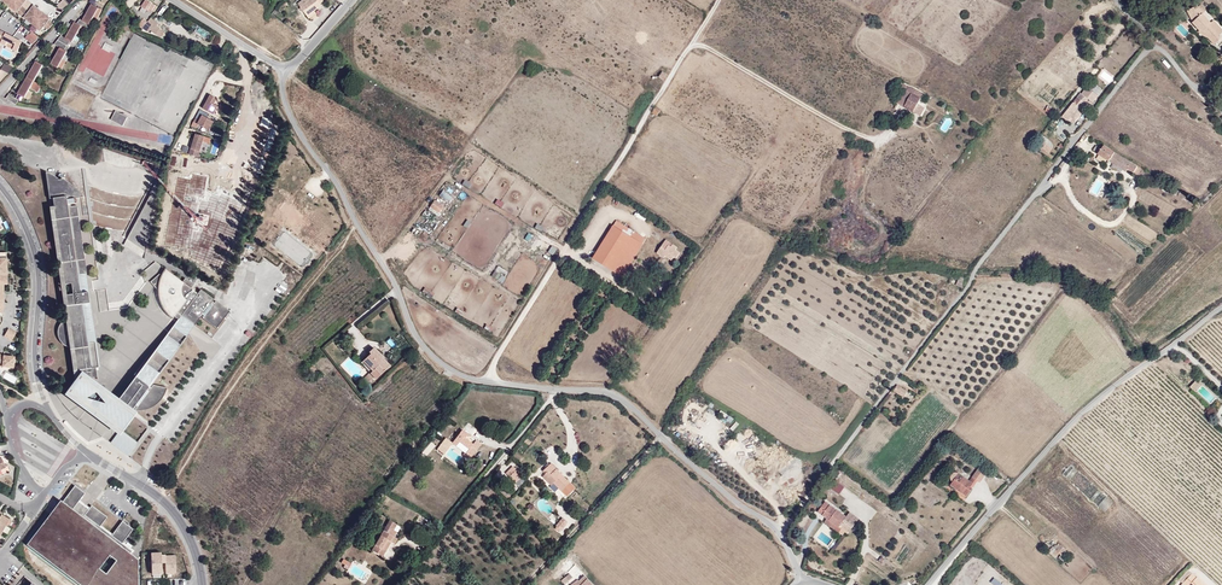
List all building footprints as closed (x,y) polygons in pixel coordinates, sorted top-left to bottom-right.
[(39,31),(42,26),(46,30),(51,25),(46,22),(48,19),(33,6),(27,13),(20,7),(25,0),(1,0),(39,31)] [(28,8),(33,3),(30,0),(27,0),(23,5),(28,8)] [(64,0),(62,0),(55,6),(64,11),(69,6),(64,0)] [(97,9),(93,7),(97,0),(87,0),(82,11),(78,10),(75,15),(85,20),(87,16),(92,18),(97,9)] [(149,0),(145,0),(141,5),(147,10),(150,7),(154,10),(157,6),(149,0)] [(321,4),(324,1),(324,0),(300,0),(297,3),(310,19),(318,13),(316,11),(322,6),(321,4)] [(1221,28),(1213,19),(1210,21),(1202,13),(1203,12),(1196,5),(1184,11),(1187,18),(1189,15),(1194,20),(1190,24),(1196,31),(1198,29),(1201,32),(1211,41),(1213,38),(1217,42),(1221,37),(1217,33),(1221,28)] [(86,67),(103,77),(115,54),(110,52),(113,46),(105,42),(102,46),(99,44),(114,18),(107,14),(76,69),(83,73),(86,67)] [(162,28),(158,25),(159,23),(151,16),(142,27),(151,35),(152,33),(156,36),(158,33),(162,28)] [(68,64),(73,54),(69,52),(72,46),(70,45),(74,37),(76,39),(80,32),(84,34),(89,25),(77,19),(69,34),(64,31),(56,39),(64,43),(56,58),(68,64)] [(199,26),(196,32),(205,37),(208,32),(199,26)] [(6,45),(8,41),(15,45),(18,40),(0,30),(0,42),(6,45)] [(130,30),(102,100),(133,112),(131,130),(120,126),(81,121),(80,124),(101,132),(108,133),(114,135),(157,140),(167,144),(168,140),(169,134),(177,137),(199,84),(198,96),(207,73),(208,66),(169,50),(163,50),(148,44),(141,43),(138,41),(132,41),(128,51),(130,30)] [(31,31),(25,38),(32,44),(38,37),(31,31)] [(8,41),(6,45),(13,49),(15,45),(8,41)] [(13,67),(22,56),(18,53),(16,56),(14,55),(13,57),(14,58),(9,65),(13,67)] [(47,62),(49,57),(41,53),(37,57),(47,62)] [(44,61),(37,57),(35,61),(42,65),(44,61)] [(40,91),(44,85),(35,80),(42,65),(35,61),(19,91),(26,94),(31,86),(40,91)] [(531,71),(535,66),(529,61),(525,67),(531,71)] [(1098,76),(1109,84),(1114,77),(1103,68),(1098,76)] [(661,79),(665,74),(660,70),(656,75),(661,79)] [(1085,87),(1096,95),(1101,89),(1090,81),(1085,87)] [(926,101),(919,97),(922,92),(911,86),(905,85),(904,88),(910,92),(904,102),(902,101),(900,104),(918,114),(926,101)] [(1069,118),(1071,119),(1074,121),(1082,110),(1079,108),(1087,99),(1091,102),(1096,95),(1085,87),(1080,93),(1079,92),(1060,116),(1067,121),(1069,118)] [(904,102),(910,92),(904,88),(903,88),(895,101),(900,104),(902,101),(904,102)] [(17,101),(20,95),(12,90),(7,96),(17,101)] [(213,112),(217,104),(213,102),(215,98),(214,95),(210,93),(203,106),(213,112)] [(654,115),(658,110),(653,106),(649,111),(654,115)] [(1047,106),(1044,110),(1051,116),(1054,111),(1047,106)] [(52,114),(3,107),(2,115),(44,120),(51,121),(52,114)] [(1085,120),(1092,111),(1091,109),(1084,119),(1085,120)] [(123,125),(128,116),(117,110),(112,119),(123,125)] [(209,128),(213,119),(202,113),(199,118),(195,115),(191,124),(196,125),(198,122),(209,128)] [(194,144),(193,144),(193,145),(192,145),(190,151),(197,153),(199,154),(204,138),(205,134),(197,131),(194,141),(195,141),(194,144)] [(1040,138),(1036,143),(1042,147),(1045,142),(1040,138)] [(1045,142),(1042,147),(1048,152),(1051,147),(1045,142)] [(1135,166),(1101,143),(1096,151),(1125,170),(1126,168),(1131,172),(1135,166)] [(190,151),(188,157),(195,159),(195,158),(197,153),(190,151)] [(1119,172),(1122,169),(1114,164),(1112,167),(1119,172)] [(1144,175),(1147,170),(1139,165),(1135,171),(1141,175),(1142,173),(1144,175)] [(134,171),(134,195),(145,195),(145,171),(134,171)] [(58,329),(57,332),(62,344),(69,351),(74,382),(64,389),(64,394),(113,431),(105,440),(128,456),(138,442),(124,430),(135,417),(135,411),(145,410),(153,408),(168,388),(153,385),(200,315),(203,316),(201,319),(217,330),(231,311),(215,300),(212,303),(211,298),(200,290),(198,292),(193,285),(195,282),(185,275),(182,278),(166,265),(163,270),(162,273),(159,272),(148,276),(152,288),(157,287),(157,292),(159,300),(163,307),(166,314),(174,318),(177,314),(118,397),(94,382),(103,378),(76,205),(68,206),(81,203),(78,197),(72,190),(64,182),(60,181),(54,182),(52,177),(49,174),(43,172),(63,318),(61,323),(58,329)] [(468,187),(471,182),(464,179),(461,184),(468,187)] [(448,202),(457,187),(448,182),(438,196),(448,202)] [(501,207),(504,202),(497,198),(494,203),(501,207)] [(433,199),(427,210),(438,215),(443,204),(433,199)] [(466,218),(462,225),(467,228),(471,221),(466,218)] [(646,239),(615,219),(591,258),(622,277),(646,239)] [(660,246),(655,252),(662,257),(664,255),(670,260),(672,256),(675,257),(678,252),(674,249),(676,246),(671,243),(670,246),(667,244),(664,249),(660,246)] [(498,265),(494,270),(504,276),(507,271),(498,265)] [(502,282),(505,277),(493,270),(490,275),(502,282)] [(958,277),(955,284),(961,287),(964,279),(958,277)] [(457,306),(454,311),(461,315),(464,310),(457,306)] [(16,332),(8,327),(3,335),(11,340),(16,332)] [(392,362),(386,355),(387,354),(377,343),(375,345),(374,344),(367,350),(370,352),(364,358),(373,368),(375,366),(381,372),(392,362)] [(0,353),(0,365),(13,367),(14,356),(3,355),(3,354),(0,353)] [(373,368),(364,358),(360,361),(369,371),(373,368)] [(381,372),(375,366),(373,368),(369,371),(375,377),(381,372)] [(14,383),(17,378),(5,372),(2,378),(14,383)] [(368,372),(363,377),(368,381),(373,377),(368,372)] [(1197,380),(1189,389),(1193,392),(1201,384),(1197,380)] [(359,391),(366,395),(371,387),(364,383),(359,391)] [(901,393),(904,388),(897,383),(894,388),(901,393)] [(694,422),(701,427),(704,423),(697,418),(694,422)] [(733,430),(738,423),(736,421),(730,427),(733,430)] [(475,442),(468,436),(469,434),(462,429),(452,443),(457,447),(460,443),(470,449),(467,453),(473,457),(483,443),(478,439),(475,442)] [(443,454),(452,442),(446,437),(436,449),(443,454)] [(962,451),(955,444),(949,450),(957,457),(962,451)] [(825,463),(830,456),(825,452),(820,459),(825,463)] [(553,483),(566,496),(575,488),(550,464),(542,471),(545,474),(542,477),(550,485),(553,483)] [(511,466),(504,473),(514,482),(522,474),(514,467),(513,468),(511,466)] [(833,478),(840,470),(834,466),(828,474),(833,478)] [(974,484),(981,477),(973,470),(966,477),(974,484)] [(965,487),(968,485),(954,473),(952,472),(948,472),(946,474),(945,477),(946,480),(963,495),(968,490),(965,487)] [(521,477),(515,482),(518,486),(524,480),(521,477)] [(838,494),(844,487),(837,481),(831,489),(838,494)] [(32,542),(36,545),(33,549),(40,554),(43,551),(49,555),(46,559),(66,575),(69,571),(76,575),(73,579),(80,584),(83,581),(88,584),(137,584),(137,575),(129,569),(136,560),(130,555),(129,554),(132,550),(122,542),(123,541),(132,528),(126,524),(122,520),(112,533),(111,534),(100,526),(100,524),(107,516),(91,504),(89,507),(88,508),(78,500),(79,499),(84,492),(74,485),(61,502),(62,503),(32,542)] [(89,507),(79,499),(78,500),(88,508),(89,507)] [(841,519),(845,515),(824,499),(816,510),(836,526),(841,519)] [(32,542),(62,503),(61,502),(59,501),(26,544),(33,549),(36,545),(32,542)] [(9,518),(2,514),(3,512),(0,511),(0,535),(9,518)] [(566,521),(562,517),(555,525),(555,526),(554,527),(557,530),(558,528),(559,529),(566,521)] [(841,519),(836,526),(825,517),(823,520),(836,531),(844,521),(841,519)] [(112,533),(100,524),(100,526),(111,534),(112,533)] [(378,559),(387,544),(390,546),(394,539),(391,538),(394,532),(383,526),(368,553),(378,559)] [(134,550),(123,541),(122,542),(132,550),(129,554),(130,555),(134,550)] [(1059,554),(1064,549),(1060,546),(1055,551),(1059,554)] [(43,551),(40,554),(46,559),(49,555),(43,551)] [(150,551),(151,572),(161,572),(160,561),(160,553),(160,551),(150,551)] [(174,554),(164,554),(165,572),(175,571),(174,554)] [(344,558),(340,562),(347,568),(350,563),(344,558)] [(69,571),(66,575),(73,579),(76,575),(69,571)] [(564,584),(573,577),(569,573),(561,580),(564,584)] [(585,574),(580,579),(579,579),(570,584),(571,584),(595,584),(585,574)] [(1196,577),(1195,578),(1191,574),(1185,579),(1190,584),(1189,584),(1204,584),(1196,577)]
